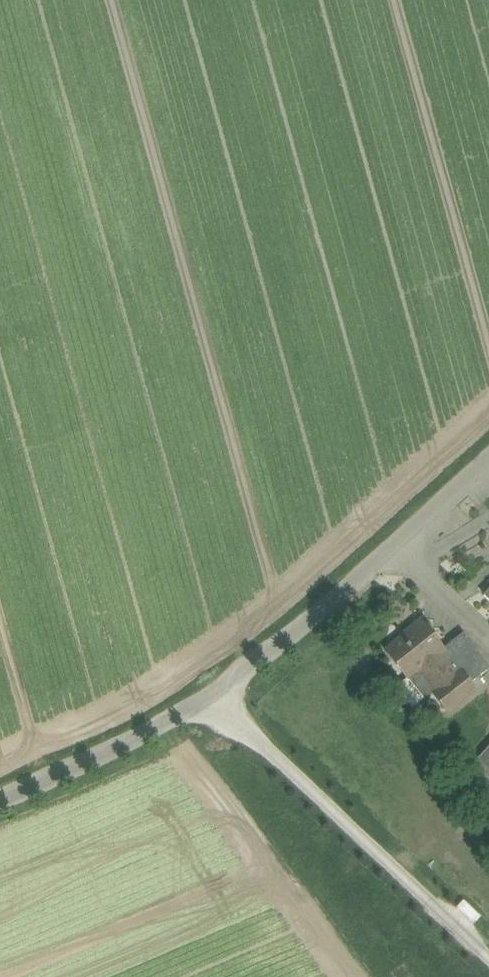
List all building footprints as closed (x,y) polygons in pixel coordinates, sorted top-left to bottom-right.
[(431,694),(449,716),(479,692),(472,682),(488,668),(488,665),(464,633),(444,649),(421,620),(410,629),(411,631),(387,650),(425,699),(431,694)] [(474,764),(488,778),(488,747),(474,764)] [(458,907),(475,924),(482,917),(464,900),(458,907)]
